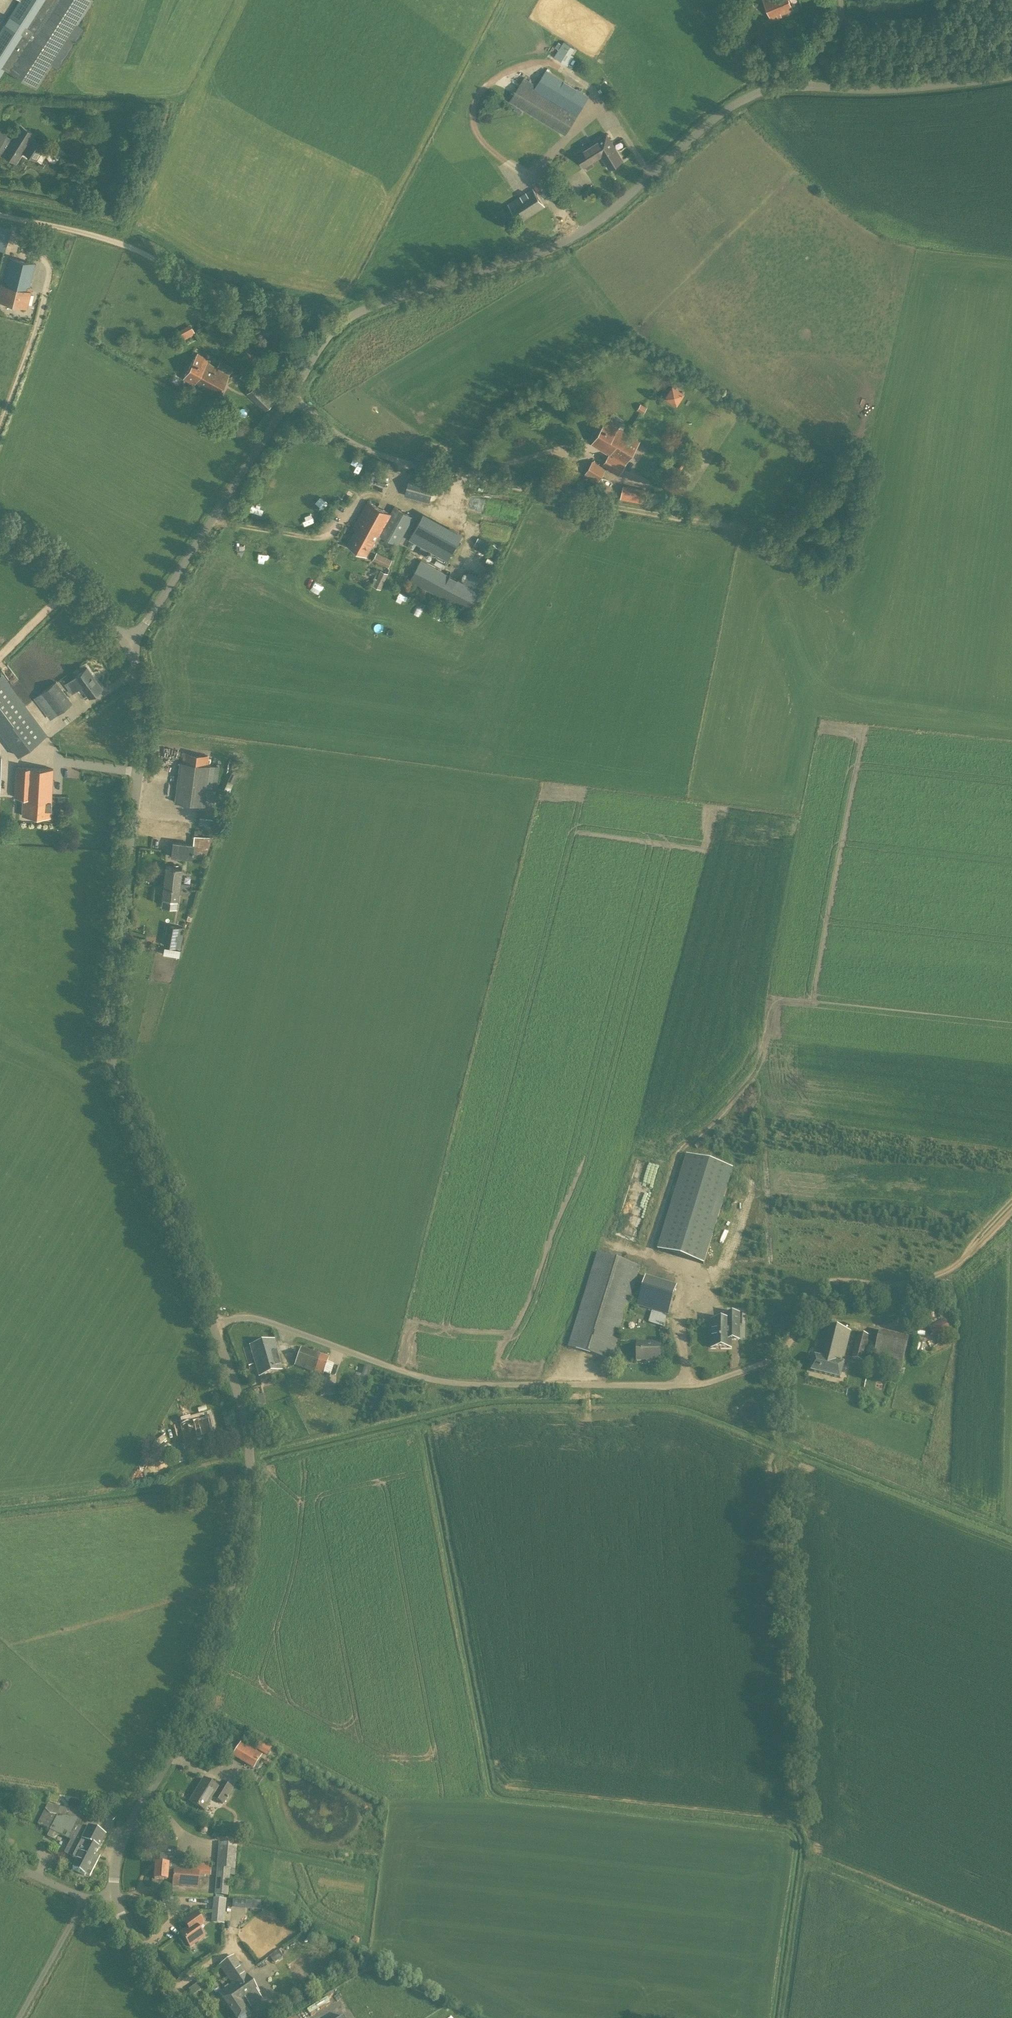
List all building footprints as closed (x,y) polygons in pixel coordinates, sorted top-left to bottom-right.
[(0,29),(0,75),(4,70),(35,90),(52,64),(58,68),(84,29),(77,25),(93,0),(92,0),(19,0),(0,29)] [(755,6),(752,0),(749,0),(736,9),(740,17),(755,6)] [(793,9),(789,0),(763,0),(771,19),(793,9)] [(555,56),(570,63),(574,54),(572,53),(576,46),(564,40),(555,56)] [(523,106),(561,129),(567,133),(590,96),(546,69),(538,83),(525,75),(511,98),(523,106)] [(18,164),(25,153),(37,161),(46,147),(33,138),(35,135),(21,126),(8,147),(2,142),(6,136),(0,133),(0,152),(18,164)] [(609,168),(623,159),(607,133),(594,141),(601,155),(597,156),(598,158),(602,156),(609,168)] [(585,166),(598,158),(597,156),(601,155),(594,141),(576,152),(585,166)] [(520,222),(545,206),(533,187),(508,204),(520,222)] [(11,229),(0,226),(0,251),(4,252),(11,229)] [(35,263),(10,258),(4,285),(1,284),(0,288),(0,301),(26,307),(30,291),(29,290),(35,263)] [(191,326),(179,333),(183,340),(195,333),(191,326)] [(217,397),(229,375),(206,363),(208,359),(197,353),(183,378),(217,397)] [(666,396),(678,404),(686,391),(674,383),(666,396)] [(268,390),(256,402),(264,410),(276,398),(268,390)] [(602,465),(607,468),(615,456),(614,455),(627,434),(618,428),(619,427),(606,419),(592,443),(609,454),(602,465)] [(640,442),(627,434),(614,455),(615,456),(607,468),(619,475),(640,442)] [(605,468),(592,459),(584,473),(597,481),(605,468)] [(430,503),(435,482),(410,475),(404,495),(430,503)] [(646,503),(650,489),(625,484),(622,498),(646,503)] [(397,545),(413,516),(395,506),(391,513),(368,501),(354,527),(356,529),(347,545),(367,556),(378,534),(397,545)] [(448,561),(463,534),(424,512),(409,539),(448,561)] [(388,568),(392,559),(377,552),(373,560),(388,568)] [(469,614),(480,592),(421,559),(409,581),(469,614)] [(385,580),(388,574),(380,570),(377,577),(385,580)] [(89,697),(102,687),(86,667),(65,684),(72,693),(81,686),(89,697)] [(50,720),(72,703),(56,681),(34,698),(50,720)] [(46,734),(15,693),(0,704),(0,720),(5,727),(0,731),(0,732),(18,755),(46,734)] [(216,792),(219,767),(207,765),(208,755),(184,752),(183,762),(179,761),(174,802),(205,806),(205,801),(214,802),(215,792),(216,792)] [(50,817),(53,769),(17,767),(15,797),(23,798),(22,815),(50,817)] [(199,824),(212,826),(212,818),(200,817),(199,824)] [(194,836),(193,844),(172,842),(170,857),(192,859),(192,857),(205,859),(212,838),(194,836)] [(166,866),(163,886),(189,889),(189,884),(180,883),(181,868),(166,866)] [(189,889),(163,886),(162,897),(163,897),(162,904),(176,905),(177,899),(178,899),(178,893),(188,894),(189,889)] [(167,924),(163,944),(180,947),(184,927),(167,924)] [(180,955),(181,948),(165,947),(164,954),(180,955)] [(733,1169),(687,1155),(658,1251),(704,1265),(733,1169)] [(611,1361),(641,1267),(597,1253),(568,1348),(611,1361)] [(668,1316),(677,1289),(646,1279),(637,1306),(668,1316)] [(731,1341),(740,1341),(740,1313),(725,1313),(725,1319),(713,1319),(712,1347),(731,1348),(731,1341)] [(934,1338),(950,1331),(945,1320),(929,1327),(934,1338)] [(843,1363),(851,1332),(825,1326),(817,1357),(815,1357),(811,1372),(841,1379),(845,1363),(843,1363)] [(890,1370),(901,1373),(902,1367),(909,1338),(897,1335),(880,1331),(872,1360),(892,1365),(890,1370)] [(864,1362),(870,1336),(858,1333),(852,1359),(864,1362)] [(258,1377),(282,1371),(274,1340),(250,1347),(258,1377)] [(660,1362),(660,1343),(637,1343),(637,1361),(648,1361),(648,1362),(660,1362)] [(322,1376),(329,1357),(301,1348),(294,1367),(322,1376)] [(373,1368),(362,1363),(355,1381),(366,1385),(373,1368)] [(334,1395),(333,1387),(319,1389),(320,1396),(334,1395)] [(208,1418),(192,1422),(179,1425),(180,1428),(171,1431),(175,1446),(184,1444),(185,1449),(198,1445),(196,1439),(212,1435),(208,1418)] [(241,1742),(232,1756),(253,1769),(262,1755),(241,1742)] [(259,1750),(268,1755),(272,1747),(263,1742),(259,1750)] [(223,1805),(232,1789),(221,1783),(218,1788),(204,1779),(189,1802),(204,1811),(212,1798),(223,1805)] [(82,1840),(89,1826),(81,1825),(82,1820),(82,1819),(82,1811),(47,1805),(37,1824),(70,1841),(64,1853),(72,1858),(82,1840)] [(89,1825),(89,1826),(82,1840),(72,1858),(77,1860),(72,1870),(85,1876),(86,1875),(90,1876),(101,1855),(97,1852),(100,1846),(99,1846),(106,1834),(89,1825)] [(234,1876),(237,1841),(218,1839),(214,1895),(228,1897),(229,1876),(234,1876)] [(167,1881),(167,1880),(168,1865),(177,1866),(177,1868),(179,1869),(179,1863),(172,1863),(173,1856),(160,1855),(160,1864),(155,1864),(154,1879),(167,1881)] [(168,1865),(167,1880),(172,1881),(171,1888),(198,1890),(199,1876),(211,1877),(211,1865),(191,1863),(191,1870),(185,1870),(185,1869),(179,1869),(177,1868),(177,1866),(168,1865)] [(211,1923),(224,1924),(226,1899),(213,1898),(211,1923)] [(232,1909),(245,1910),(245,1900),(233,1900),(232,1909)] [(204,1937),(198,1929),(204,1924),(195,1911),(181,1921),(187,1929),(180,1934),(189,1948),(204,1937)] [(269,1956),(274,1963),(283,1957),(278,1950),(269,1956)] [(235,2017),(236,2017),(247,2017),(251,2016),(242,2003),(258,1992),(245,1974),(233,1957),(219,1966),(232,1984),(219,1993),(235,2017)]
